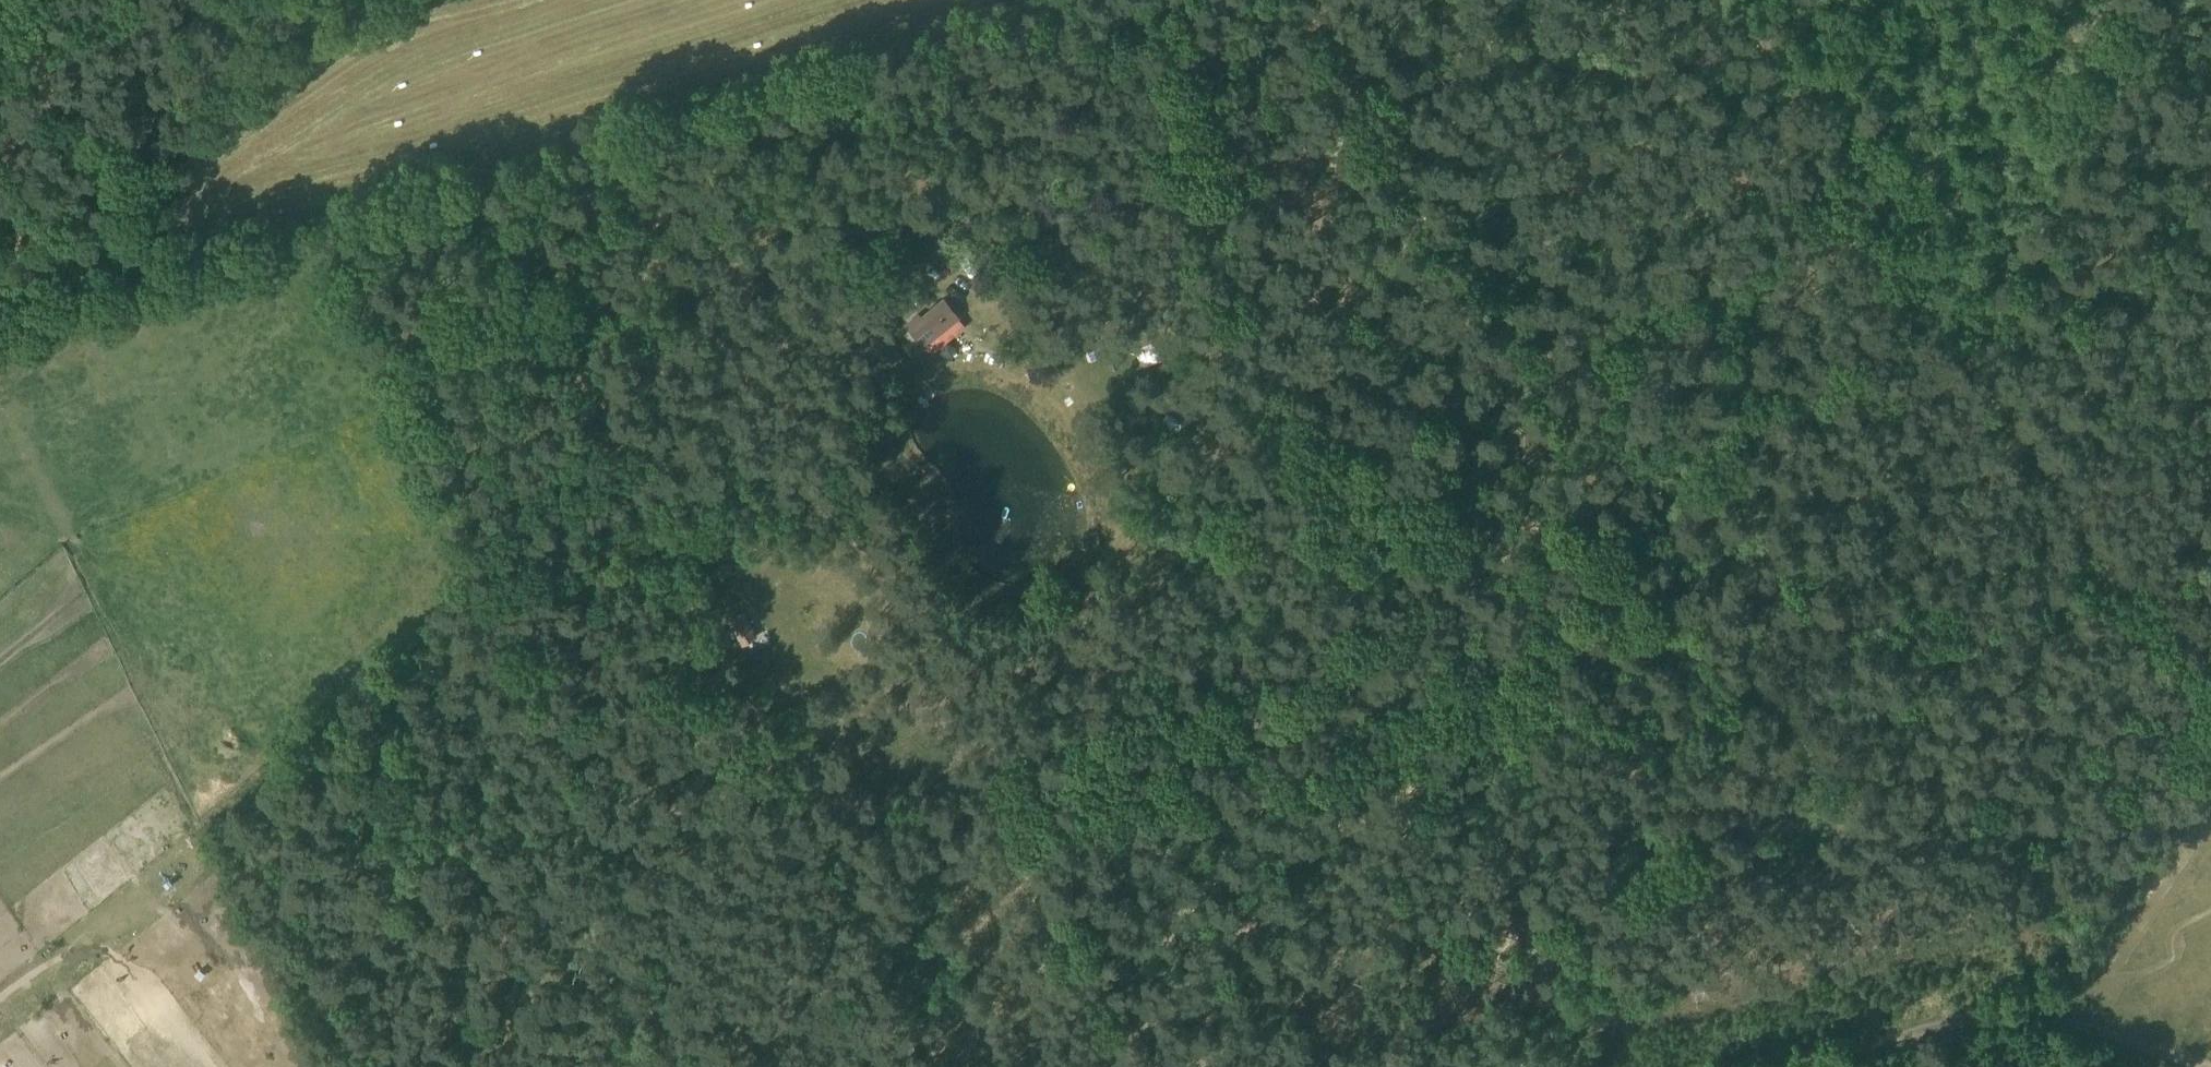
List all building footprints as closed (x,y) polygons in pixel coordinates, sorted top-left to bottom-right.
[(924,346),(961,315),(944,296),(922,314),(919,311),(905,324),(924,346)] [(709,568),(714,577),(732,568),(728,559),(709,568)] [(740,607),(725,617),(742,642),(757,631),(740,607)] [(711,626),(727,652),(740,645),(724,618),(711,626)]
